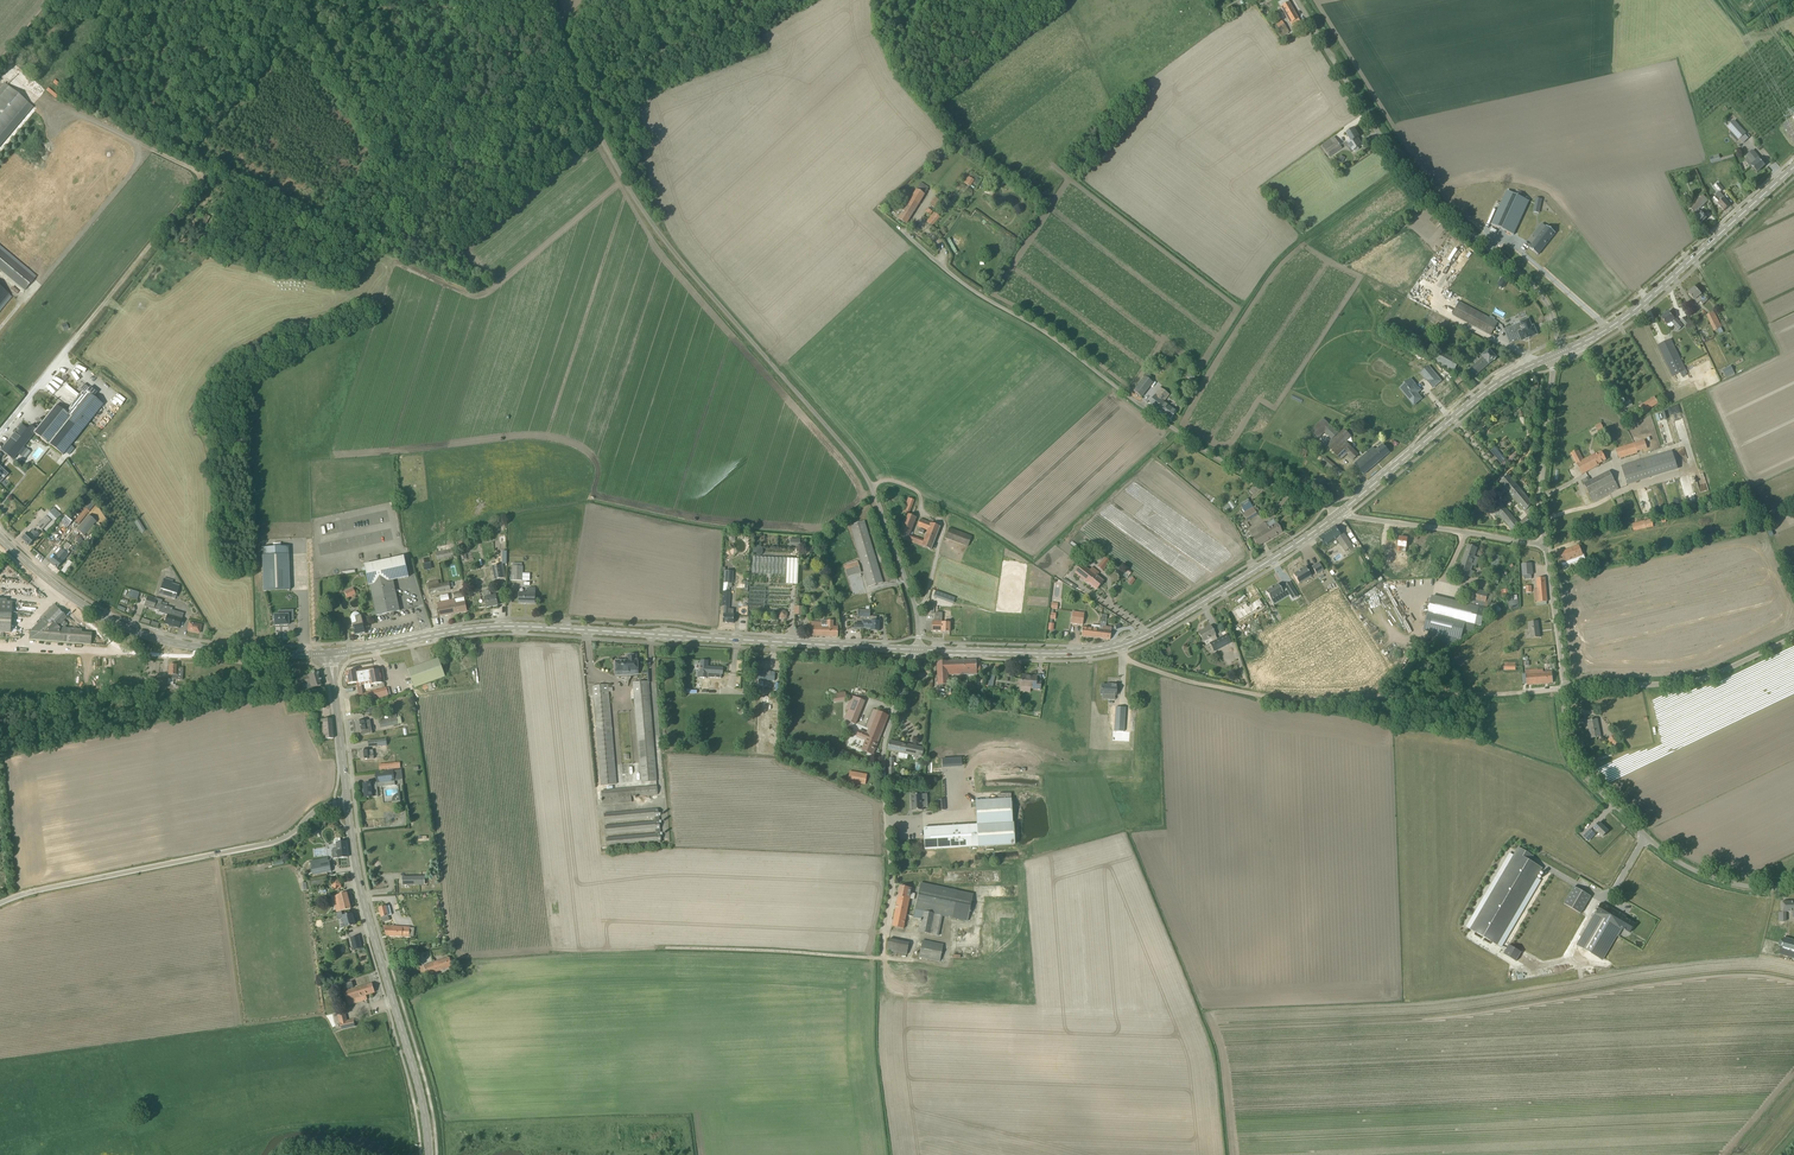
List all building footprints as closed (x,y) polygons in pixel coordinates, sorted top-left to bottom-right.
[(1281,7),(1293,29),(1302,24),(1289,2),(1281,7)] [(1276,26),(1278,30),(1285,26),(1282,21),(1275,25),(1276,26)] [(28,103),(9,87),(5,91),(1,87),(0,88),(0,136),(28,103)] [(1727,127),(1739,140),(1745,133),(1734,121),(1727,127)] [(1350,140),(1347,141),(1352,151),(1354,150),(1355,152),(1359,149),(1358,147),(1362,145),(1358,138),(1359,137),(1354,129),(1346,133),(1350,140)] [(1334,137),(1322,145),(1330,156),(1342,148),(1334,137)] [(1761,161),(1759,159),(1760,158),(1753,150),(1746,156),(1748,158),(1753,164),(1751,165),(1751,166),(1751,167),(1753,170),(1754,169),(1757,172),(1765,166),(1761,161)] [(974,180),(967,176),(963,183),(970,187),(974,180)] [(906,224),(909,219),(929,188),(921,183),(917,190),(916,189),(909,202),(905,200),(899,209),(903,212),(898,219),(906,224)] [(1716,196),(1713,199),(1724,211),(1730,205),(1724,199),(1724,198),(1725,198),(1720,193),(1720,192),(1723,190),(1717,183),(1714,186),(1719,192),(1715,195),(1716,196)] [(1528,200),(1506,190),(1491,224),(1512,234),(1528,200)] [(935,196),(930,204),(937,208),(941,201),(935,196)] [(1690,208),(1695,213),(1698,216),(1695,219),(1700,224),(1706,218),(1698,210),(1703,206),(1708,201),(1703,196),(1690,208)] [(1536,198),(1533,212),(1539,213),(1542,199),(1536,198)] [(940,216),(935,212),(927,222),(932,226),(940,216)] [(204,214),(201,221),(207,224),(210,216),(204,214)] [(1546,227),(1542,224),(1535,232),(1539,235),(1536,239),(1529,248),(1528,248),(1537,255),(1555,234),(1546,227)] [(0,250),(0,269),(25,290),(35,279),(0,250)] [(1502,276),(1497,285),(1503,288),(1508,279),(1502,276)] [(9,294),(0,286),(0,305),(9,294)] [(1697,304),(1700,301),(1703,304),(1707,299),(1705,297),(1704,298),(1695,288),(1688,294),(1697,304)] [(1448,312),(1452,314),(1491,335),(1498,323),(1459,302),(1459,303),(1456,301),(1455,304),(1457,305),(1454,311),(1450,309),(1448,312)] [(1716,330),(1721,328),(1722,327),(1714,311),(1706,315),(1714,331),(1716,330)] [(1667,325),(1671,321),(1679,330),(1683,327),(1675,317),(1674,318),(1668,312),(1661,318),(1667,325)] [(1681,320),(1686,326),(1689,323),(1685,317),(1681,320)] [(1529,319),(1521,322),(1524,330),(1513,334),(1510,327),(1504,329),(1509,343),(1521,338),(1522,341),(1526,339),(1526,340),(1530,338),(1529,337),(1537,334),(1534,326),(1532,327),(1529,319)] [(1438,333),(1435,340),(1443,345),(1447,338),(1438,333)] [(1680,373),(1686,370),(1671,339),(1658,345),(1673,376),(1680,373)] [(1435,362),(1436,361),(1454,372),(1460,362),(1441,351),(1440,352),(1437,350),(1432,360),(1435,362)] [(1475,364),(1470,369),(1476,375),(1489,364),(1493,361),(1495,361),(1496,359),(1496,358),(1489,350),(1482,356),(1483,357),(1480,360),(1477,357),(1473,360),(1475,364)] [(1725,375),(1734,371),(1731,365),(1722,370),(1725,375)] [(1427,372),(1423,375),(1426,379),(1428,377),(1431,381),(1437,376),(1434,372),(1430,375),(1427,372)] [(1153,382),(1150,381),(1145,377),(1134,391),(1141,397),(1153,382)] [(1413,382),(1408,387),(1412,391),(1409,394),(1413,398),(1412,399),(1418,406),(1425,400),(1419,393),(1421,391),(1413,382)] [(1169,395),(1160,388),(1148,403),(1170,420),(1176,412),(1163,402),(1169,395)] [(72,410),(68,415),(56,405),(36,430),(34,433),(48,444),(48,443),(63,455),(103,405),(87,391),(83,396),(81,394),(70,408),(72,410)] [(1654,397),(1640,406),(1636,408),(1639,414),(1643,412),(1657,403),(1654,397)] [(1354,460),(1359,454),(1349,444),(1354,439),(1344,428),(1338,433),(1323,418),(1311,430),(1319,438),(1325,432),(1332,439),(1327,444),(1341,459),(1347,453),(1354,460)] [(1644,440),(1616,449),(1619,458),(1638,453),(1637,452),(1647,449),(1644,440)] [(1373,447),(1354,463),(1364,475),(1390,452),(1383,444),(1376,450),(1373,447)] [(1586,445),(1579,448),(1581,453),(1588,450),(1586,445)] [(1301,448),(1298,454),(1305,458),(1309,451),(1301,448)] [(1582,474),(1587,472),(1599,465),(1599,464),(1606,460),(1602,452),(1595,455),(1595,454),(1583,460),(1578,449),(1571,453),(1582,474)] [(1649,474),(1677,466),(1672,451),(1622,466),(1627,485),(1650,478),(1649,474)] [(1325,457),(1320,463),(1339,478),(1344,472),(1325,457)] [(1582,479),(1589,494),(1593,502),(1619,489),(1610,471),(1590,480),(1589,477),(1582,479)] [(1528,516),(1527,517),(1528,519),(1536,513),(1535,510),(1532,507),(1534,505),(1509,475),(1500,483),(1528,516)] [(908,498),(906,505),(911,507),(914,500),(908,498)] [(86,506),(75,521),(79,524),(92,508),(93,509),(97,504),(96,503),(91,499),(85,505),(86,506)] [(1513,531),(1528,519),(1527,517),(1519,523),(1499,500),(1492,506),(1494,508),(1491,511),(1496,518),(1500,515),(1513,531)] [(1242,507),(1245,513),(1243,514),(1246,519),(1247,521),(1257,515),(1253,508),(1251,505),(1250,502),(1242,507)] [(54,508),(47,515),(54,522),(61,514),(54,508)] [(898,536),(898,537),(899,538),(907,541),(910,535),(916,517),(908,515),(907,514),(898,536)] [(89,515),(77,530),(84,536),(96,521),(89,515)] [(51,520),(47,516),(37,525),(42,530),(51,520)] [(66,517),(61,523),(66,528),(71,522),(66,517)] [(139,519),(134,522),(141,533),(145,530),(139,519)] [(928,530),(924,540),(921,546),(931,550),(940,526),(921,519),(918,526),(928,530)] [(1652,519),(1645,520),(1646,528),(1653,527),(1652,519)] [(850,526),(869,587),(883,583),(864,521),(850,526)] [(1265,523),(1249,533),(1257,547),(1282,532),(1277,523),(1268,528),(1265,523)] [(949,527),(945,538),(968,547),(972,536),(949,527)] [(1337,538),(1346,552),(1353,547),(1344,534),(1342,536),(1336,527),(1328,532),(1333,541),(1337,538)] [(22,539),(29,545),(35,540),(34,539),(38,535),(33,530),(29,534),(28,532),(22,539)] [(1319,538),(1325,547),(1333,541),(1328,532),(1319,538)] [(1397,551),(1406,552),(1408,538),(1399,537),(1397,551)] [(800,538),(790,538),(790,546),(800,547),(800,538)] [(761,546),(760,546),(759,545),(758,545),(757,545),(756,546),(755,546),(754,547),(753,548),(753,549),(752,550),(752,551),(752,552),(753,553),(754,554),(754,555),(755,555),(756,556),(757,556),(758,556),(759,556),(760,556),(761,555),(762,554),(763,553),(763,552),(763,551),(763,550),(763,549),(763,548),(762,547),(761,547),(761,546)] [(1470,570),(1471,566),(1472,565),(1473,566),(1476,566),(1477,563),(1479,558),(1475,557),(1477,548),(1468,545),(1466,551),(1464,555),(1458,573),(1468,576),(1472,578),(1474,572),(1471,571),(1470,570)] [(1579,546),(1563,552),(1558,554),(1562,566),(1579,559),(1578,556),(1582,555),(1579,546)] [(262,548),(262,555),(288,554),(288,547),(262,548)] [(57,569),(62,562),(68,555),(61,549),(55,556),(50,563),(57,569)] [(455,549),(436,553),(437,560),(456,556),(455,549)] [(1075,549),(1070,555),(1075,559),(1080,553),(1075,549)] [(262,555),(263,591),(290,590),(288,554),(262,555)] [(1500,556),(1492,554),(1491,559),(1496,560),(1496,562),(1499,563),(1500,556)] [(365,564),(376,616),(388,613),(388,615),(389,616),(390,616),(392,616),(393,615),(393,614),(393,612),(400,611),(393,580),(409,577),(404,556),(365,564)] [(1407,558),(1385,557),(1382,556),(1382,564),(1404,566),(1403,568),(1407,568),(1407,558)] [(753,557),(752,574),(798,575),(799,559),(753,557)] [(1105,557),(1098,567),(1103,571),(1110,561),(1105,557)] [(69,561),(61,571),(65,574),(72,563),(69,561)] [(858,562),(844,565),(847,577),(861,573),(858,562)] [(511,575),(510,581),(522,581),(523,566),(522,566),(522,563),(513,563),(513,575),(511,575)] [(1301,570),(1297,572),(1293,575),(1299,584),(1316,574),(1316,575),(1323,571),(1319,563),(1312,567),(1312,568),(1307,571),(1305,568),(1301,570)] [(1081,564),(1074,572),(1096,590),(1103,581),(1097,576),(1099,573),(1092,567),(1089,570),(1081,564)] [(1531,564),(1522,564),(1523,576),(1533,575),(1531,564)] [(492,566),(495,579),(503,578),(501,565),(492,566)] [(724,571),(723,583),(733,584),(734,572),(724,571)] [(462,587),(461,580),(460,578),(458,578),(459,580),(451,582),(453,589),(462,587)] [(1534,589),(1535,603),(1547,602),(1545,578),(1537,578),(1538,589),(1534,589)] [(163,580),(159,594),(175,600),(178,592),(171,590),(173,583),(163,580)] [(439,584),(438,581),(428,583),(430,594),(451,590),(450,582),(442,583),(439,584)] [(1270,589),(1266,592),(1271,600),(1287,590),(1293,600),(1298,596),(1289,582),(1284,585),(1285,586),(1281,589),(1278,584),(1273,587),(1270,589)] [(527,593),(519,594),(519,603),(535,603),(535,589),(527,588),(527,593)] [(1488,593),(1468,588),(1464,604),(1432,596),(1428,613),(1465,622),(1481,626),(1485,609),(1484,609),(1485,603),(1486,603),(1488,593)] [(345,592),(347,598),(355,594),(352,589),(345,592)] [(139,593),(130,590),(128,597),(137,600),(139,593)] [(498,606),(496,596),(492,597),(490,590),(484,591),(485,598),(487,608),(498,606)] [(733,624),(734,615),(733,615),(733,609),(729,609),(730,592),(723,592),(722,606),(724,606),(723,623),(733,624)] [(144,606),(159,611),(159,612),(167,615),(165,624),(172,626),(174,617),(170,616),(172,608),(161,605),(161,604),(162,600),(147,595),(144,606)] [(1508,601),(1509,610),(1520,608),(1518,600),(1517,595),(1510,596),(1510,598),(1508,598),(1508,601)] [(465,602),(456,604),(455,599),(437,603),(440,617),(467,612),(465,602)] [(1235,608),(1231,610),(1236,620),(1248,612),(1253,609),(1260,606),(1257,599),(1249,603),(1250,603),(1245,606),(1243,603),(1238,606),(1238,605),(1235,607),(1235,608)] [(0,601),(0,632),(10,633),(12,602),(0,601)] [(31,631),(30,634),(29,639),(91,644),(91,634),(82,633),(82,629),(66,628),(66,623),(64,620),(67,617),(56,606),(31,631)] [(174,617),(172,626),(179,628),(182,619),(180,619),(181,615),(177,614),(178,610),(172,608),(170,616),(174,617)] [(862,628),(871,629),(872,621),(869,621),(869,617),(870,610),(869,610),(866,610),(858,610),(858,616),(863,616),(862,628)] [(1083,625),(1085,613),(1073,612),(1071,623),(1083,625)] [(942,623),(942,613),(935,613),(935,621),(933,621),(932,631),(941,631),(941,632),(950,632),(950,623),(942,623)] [(1461,639),(1465,622),(1428,613),(1424,630),(1430,632),(1428,639),(1454,645),(1461,639)] [(288,615),(274,615),(274,616),(273,617),(273,620),(274,620),(274,626),(288,625),(288,615)] [(365,633),(363,624),(362,624),(360,617),(356,618),(357,624),(353,625),(356,635),(357,635),(358,635),(360,635),(360,634),(365,633)] [(876,617),(869,617),(869,621),(872,621),(871,629),(871,630),(875,631),(875,632),(877,632),(877,631),(879,631),(879,621),(876,621),(876,617)] [(1538,621),(1529,623),(1531,638),(1540,637),(1538,621)] [(813,626),(809,626),(809,636),(838,637),(838,627),(828,627),(829,623),(813,622),(813,626)] [(1100,629),(1083,627),(1081,636),(1110,640),(1111,631),(1112,627),(1104,626),(1104,622),(1101,622),(1100,629)] [(190,623),(188,631),(194,632),(200,633),(201,625),(196,624),(190,623)] [(1215,635),(1211,626),(1198,633),(1203,641),(1211,637),(1213,642),(1210,643),(1214,652),(1231,643),(1226,634),(1217,639),(1215,635)] [(616,662),(616,675),(638,674),(637,661),(636,661),(636,656),(628,656),(628,661),(616,662)] [(445,677),(440,665),(438,659),(408,670),(415,688),(445,677)] [(937,662),(938,685),(948,684),(947,674),(953,674),(953,672),(977,671),(976,660),(937,662)] [(698,677),(720,679),(721,674),(722,674),(723,668),(707,667),(708,661),(701,661),(701,667),(700,667),(700,668),(701,668),(700,672),(698,672),(698,677)] [(1504,662),(1504,670),(1516,670),(1516,662),(1504,662)] [(168,679),(183,680),(183,668),(179,668),(179,666),(177,666),(169,665),(168,679)] [(347,672),(346,674),(347,679),(346,679),(346,682),(347,682),(348,684),(357,683),(357,686),(363,685),(370,683),(370,686),(382,684),(381,676),(380,670),(376,671),(376,669),(375,668),(374,668),(373,667),(347,672)] [(1537,669),(1525,670),(1527,684),(1528,684),(1528,685),(1532,685),(1532,684),(1553,682),(1552,672),(1543,673),(1543,670),(1537,670),(1537,669)] [(298,687),(302,686),(303,691),(311,688),(322,685),(319,674),(317,673),(308,676),(296,679),(298,687)] [(986,685),(993,687),(996,675),(988,674),(986,685)] [(1036,689),(1040,690),(1041,682),(1036,681),(1037,676),(1031,676),(1031,677),(1022,676),(1021,686),(1036,688),(1036,689)] [(158,680),(158,686),(158,689),(167,689),(167,688),(179,688),(178,685),(176,686),(176,684),(173,684),(168,684),(168,680),(158,680)] [(642,782),(657,780),(648,681),(633,682),(642,782)] [(1102,685),(1101,694),(1102,695),(1115,695),(1117,695),(1117,685),(1111,684),(1111,685),(1102,685)] [(608,685),(593,686),(602,785),(617,784),(609,692),(613,692),(613,688),(608,688),(608,685)] [(386,688),(362,695),(364,702),(384,696),(384,698),(389,697),(386,688)] [(845,692),(831,694),(833,702),(847,700),(845,692)] [(310,697),(312,703),(323,700),(321,693),(310,697)] [(845,710),(848,711),(844,720),(855,724),(864,701),(851,696),(845,710)] [(1110,707),(1109,761),(1128,761),(1129,707),(1110,707)] [(865,740),(862,751),(872,755),(888,716),(873,710),(866,727),(870,729),(868,732),(867,732),(866,734),(858,731),(856,736),(865,740)] [(389,716),(389,718),(379,720),(381,728),(398,725),(401,724),(401,721),(398,722),(397,714),(389,716)] [(318,720),(320,740),(333,738),(331,719),(318,720)] [(1591,738),(1601,736),(1597,719),(1587,721),(1591,738)] [(357,732),(362,731),(363,735),(362,735),(372,734),(372,733),(370,725),(365,726),(364,721),(355,723),(357,732)] [(1624,746),(1615,734),(1608,739),(1617,751),(1624,746)] [(897,752),(908,755),(922,758),(924,748),(913,746),(889,741),(888,750),(897,752)] [(373,750),(367,751),(360,752),(361,760),(374,759),(373,750)] [(365,798),(371,798),(378,797),(377,787),(395,785),(395,781),(403,780),(401,770),(398,770),(394,771),(394,770),(375,772),(376,783),(364,784),(364,790),(363,790),(363,793),(365,793),(365,798)] [(850,772),(848,781),(865,784),(867,775),(850,772)] [(657,787),(635,788),(636,797),(658,795),(657,787)] [(631,797),(636,797),(635,788),(598,792),(599,800),(603,799),(603,805),(632,803),(631,797)] [(912,811),(922,810),(922,804),(924,804),(925,803),(924,801),(923,800),(922,800),(921,794),(911,795),(912,811)] [(976,801),(977,825),(924,828),(925,850),(1014,845),(1011,799),(976,801)] [(608,847),(661,842),(658,809),(605,814),(605,822),(655,818),(655,821),(606,826),(607,835),(656,830),(656,834),(607,838),(608,847)] [(1599,823),(1594,828),(1594,829),(1592,831),(1590,829),(1584,837),(1588,841),(1595,834),(1595,833),(1597,831),(1603,837),(1608,831),(1599,823)] [(346,842),(337,843),(337,849),(333,849),(334,858),(338,857),(338,858),(348,857),(346,842)] [(1518,847),(1470,929),(1501,947),(1502,945),(1499,943),(1543,868),(1531,861),(1534,856),(1518,847)] [(310,861),(313,875),(331,872),(328,858),(310,861)] [(335,879),(331,883),(332,889),(337,891),(341,887),(341,882),(335,879)] [(309,882),(311,889),(325,887),(324,880),(309,882)] [(917,902),(914,918),(922,920),(919,932),(930,934),(934,913),(943,915),(943,916),(953,918),(968,921),(973,894),(958,891),(921,884),(917,900),(917,902)] [(903,929),(906,916),(909,900),(911,888),(900,886),(892,927),(903,929)] [(1581,914),(1591,896),(1574,886),(1563,904),(1581,914)] [(347,893),(337,895),(332,897),(336,913),(351,909),(347,893)] [(1782,912),(1792,911),(1792,912),(1793,912),(1793,901),(1782,902),(1782,912)] [(1626,917),(1602,903),(1577,946),(1593,954),(1596,957),(1604,961),(1623,928),(1630,933),(1635,924),(1626,918),(1626,917)] [(379,908),(382,922),(389,921),(386,906),(379,908)] [(352,914),(348,915),(347,910),(337,913),(338,919),(343,918),(345,927),(355,925),(354,923),(355,923),(354,920),(353,920),(352,914)] [(1779,912),(1779,921),(1787,921),(1787,912),(1779,912)] [(934,913),(930,934),(939,936),(943,916),(943,915),(934,913)] [(386,936),(410,937),(410,927),(383,926),(386,936)] [(351,938),(354,950),(361,949),(358,936),(351,938)] [(1780,949),(1779,953),(1793,957),(1793,940),(1784,937),(1780,949)] [(887,951),(907,955),(909,943),(889,939),(887,951)] [(919,957),(940,962),(943,945),(922,941),(919,957)] [(1510,944),(1505,954),(1518,961),(1523,951),(1510,944)] [(450,957),(429,964),(424,966),(428,979),(433,977),(432,973),(453,967),(450,957)] [(332,977),(325,973),(323,977),(329,981),(332,977)] [(367,999),(366,995),(375,993),(372,983),(344,991),(348,1005),(367,999)] [(341,1030),(355,1027),(353,1020),(340,1023),(341,1030)]
